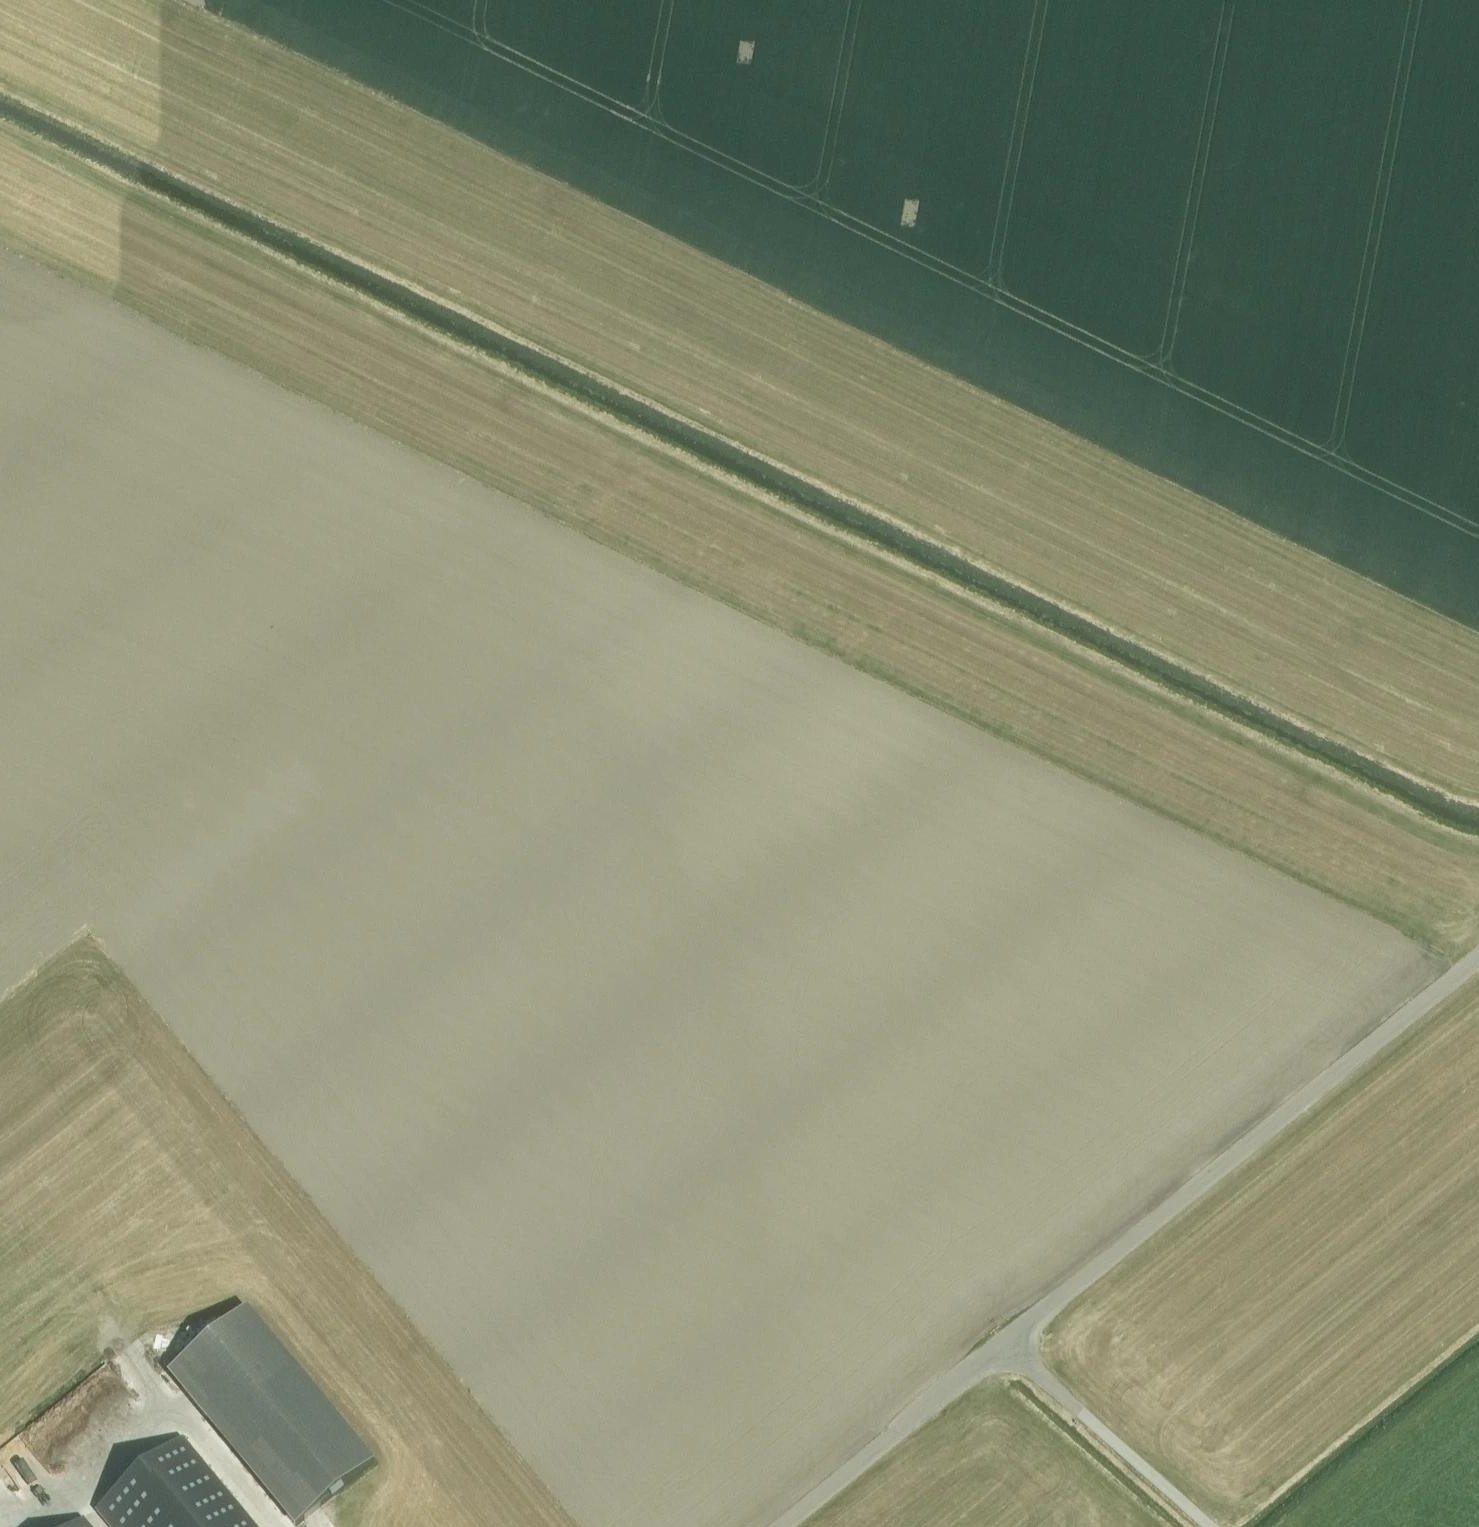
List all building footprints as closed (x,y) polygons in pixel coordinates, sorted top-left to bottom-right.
[(171,1374),(297,1526),(300,1526),(375,1465),(249,1310),(171,1374)] [(98,1509),(112,1526),(255,1526),(184,1439),(98,1509)] [(11,1499),(0,1488),(0,1510),(11,1499)]
